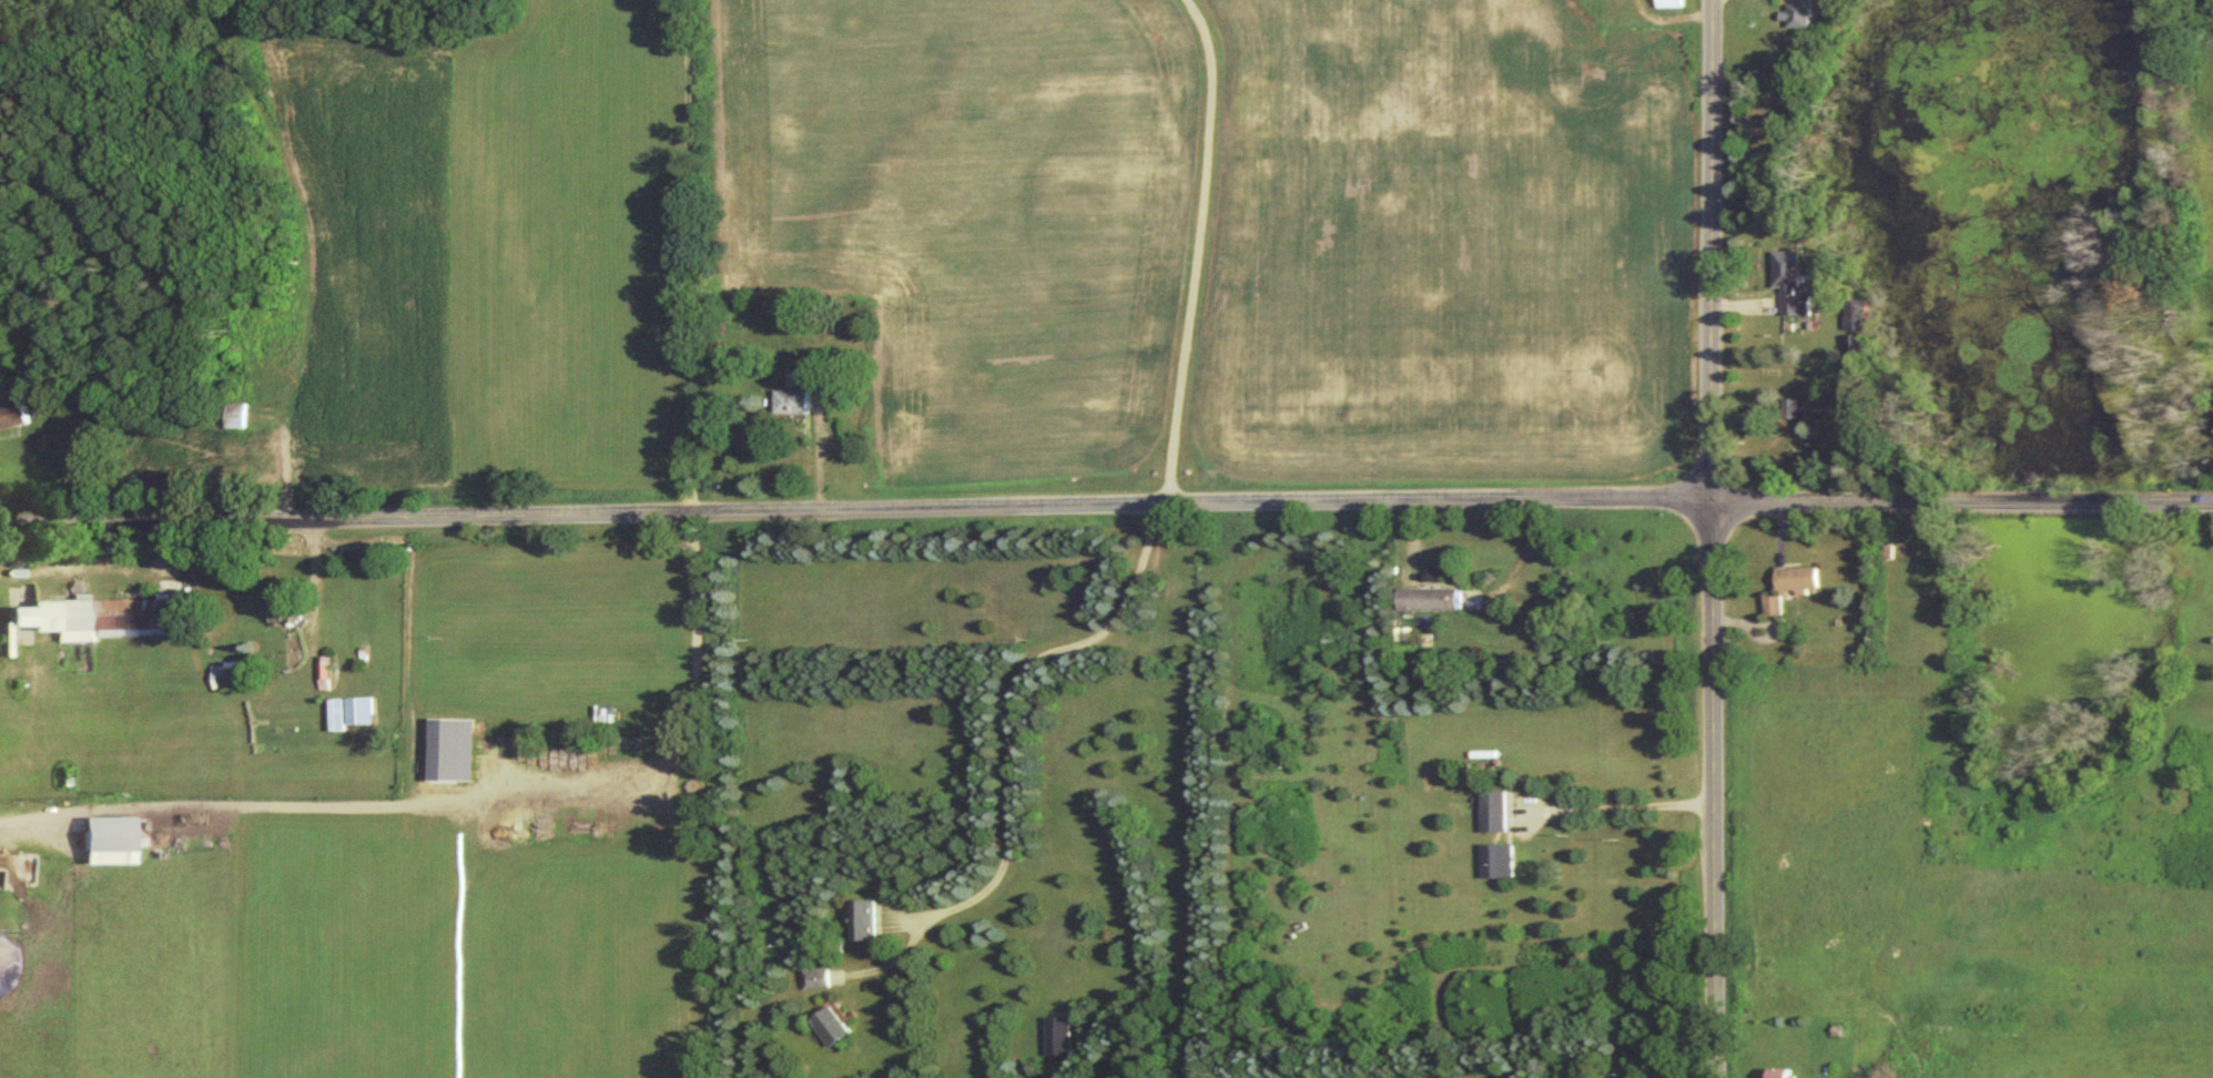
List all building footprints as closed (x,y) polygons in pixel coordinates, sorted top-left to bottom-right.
[(1657,14),(1682,14),(1682,0),(1657,0),(1657,14)] [(1815,0),(1791,0),(1791,35),(1815,35),(1815,0)] [(1807,257),(1776,257),(1777,293),(1782,293),(1783,320),(1808,320),(1807,257)] [(775,420),(808,420),(808,399),(827,399),(827,377),(802,377),(802,395),(776,395),(775,420)] [(1784,403),(1784,426),(1809,426),(1809,403),(1784,403)] [(23,433),(23,409),(0,409),(0,433),(23,433)] [(221,433),(243,433),(243,409),(221,409),(221,433)] [(1778,573),(1778,596),(1820,596),(1820,573),(1778,573)] [(1460,594),(1399,594),(1399,616),(1460,616),(1460,594)] [(1766,603),(1766,621),(1782,621),(1782,603),(1766,603)] [(188,604),(63,605),(63,606),(34,606),(34,612),(12,612),(13,632),(34,632),(34,636),(60,636),(60,647),(98,647),(97,637),(188,636),(188,604)] [(242,671),(222,670),(221,691),(241,692),(242,671)] [(344,704),(330,705),(331,736),(345,736),(344,704)] [(373,704),(347,704),(347,731),(373,731),(373,704)] [(1507,837),(1507,795),(1480,795),(1480,837),(1507,837)] [(86,823),(86,871),(136,871),(136,823),(86,823)] [(1481,883),(1514,883),(1514,850),(1481,850),(1481,883)] [(875,906),(861,906),(861,947),(875,947),(875,906)] [(805,975),(805,994),(830,994),(830,975),(805,975)] [(811,1025),(833,1054),(853,1039),(832,1009),(811,1025)] [(1070,1023),(1047,1023),(1047,1061),(1070,1061),(1070,1023)]
